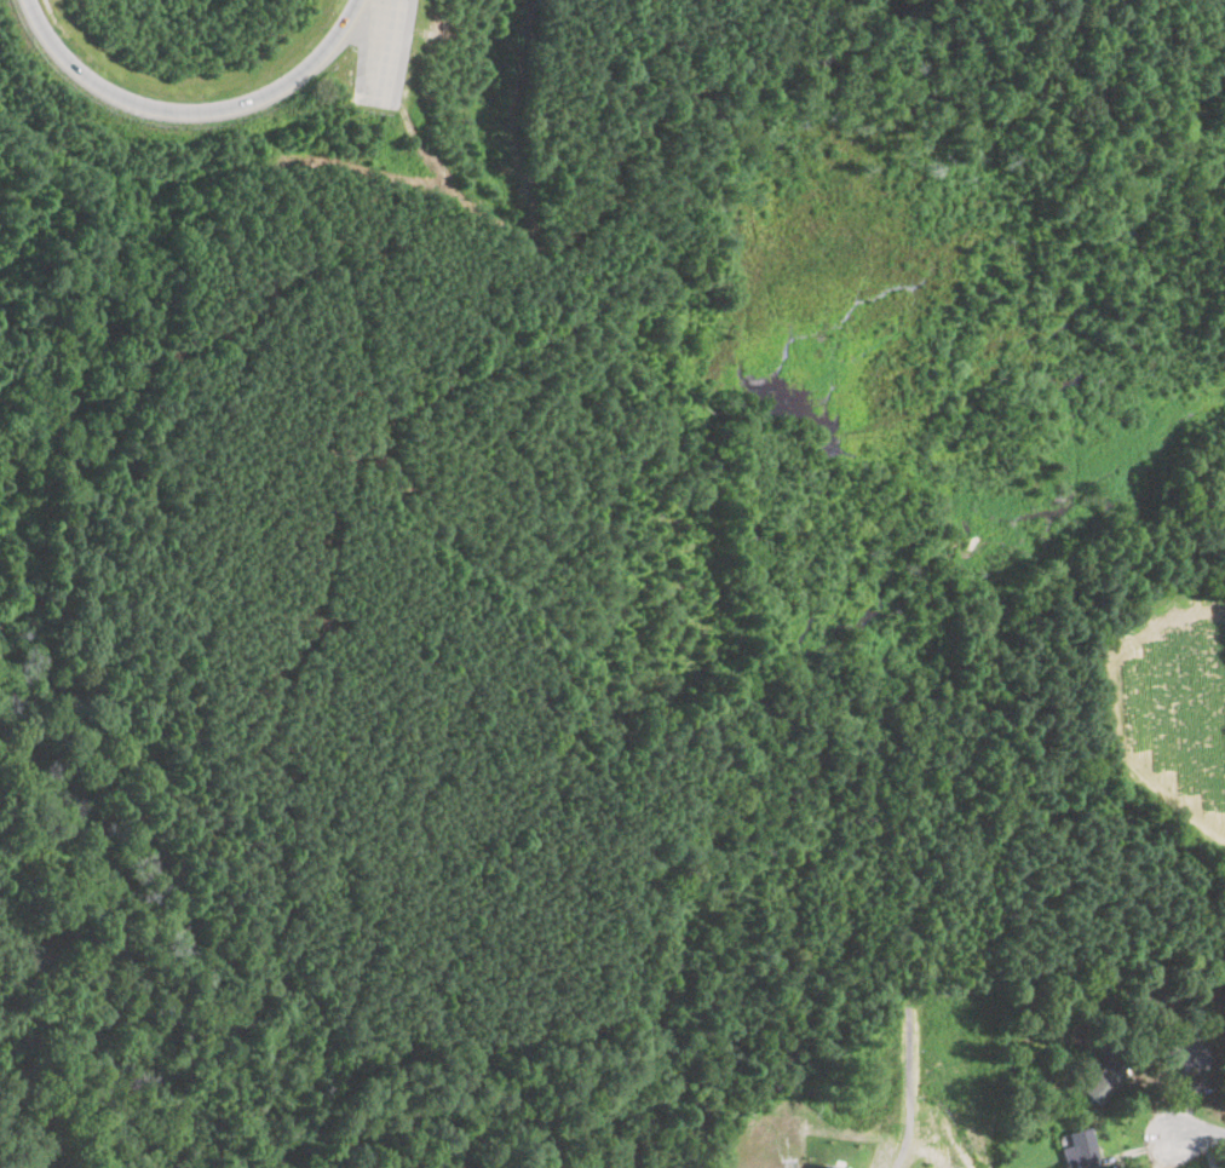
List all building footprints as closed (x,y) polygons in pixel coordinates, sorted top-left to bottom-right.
[(1204,1068),(1208,1045),(1168,1037),(1164,1061),(1204,1068)] [(1125,1074),(1108,1059),(1081,1089),(1098,1104),(1125,1074)] [(1063,1133),(1065,1145),(1060,1145),(1064,1167),(1091,1167),(1098,1167),(1091,1127),(1063,1133)]
